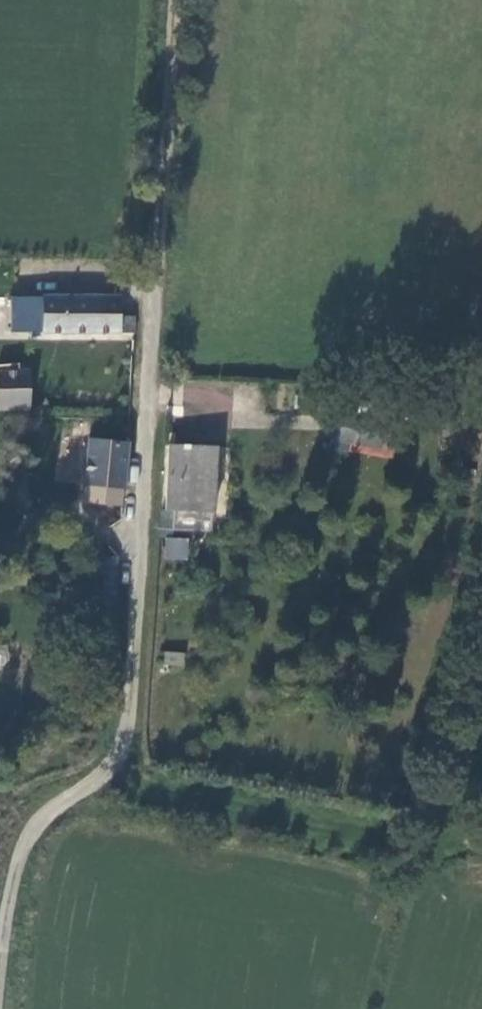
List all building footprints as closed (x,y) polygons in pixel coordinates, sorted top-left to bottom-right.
[(131,337),(131,321),(119,320),(119,301),(10,300),(10,335),(131,337)] [(0,370),(0,413),(26,412),(26,375),(16,375),(16,371),(0,370)] [(343,449),(392,456),(395,437),(345,430),(343,449)] [(87,488),(122,491),(125,446),(88,443),(85,488),(87,488)] [(168,451),(164,509),(211,512),(215,455),(168,451)] [(86,506),(120,509),(122,491),(87,488),(86,506)] [(211,512),(164,509),(163,515),(211,518),(211,512)] [(189,561),(189,537),(163,537),(163,561),(189,561)] [(184,665),(184,652),(164,651),(164,664),(184,665)]
